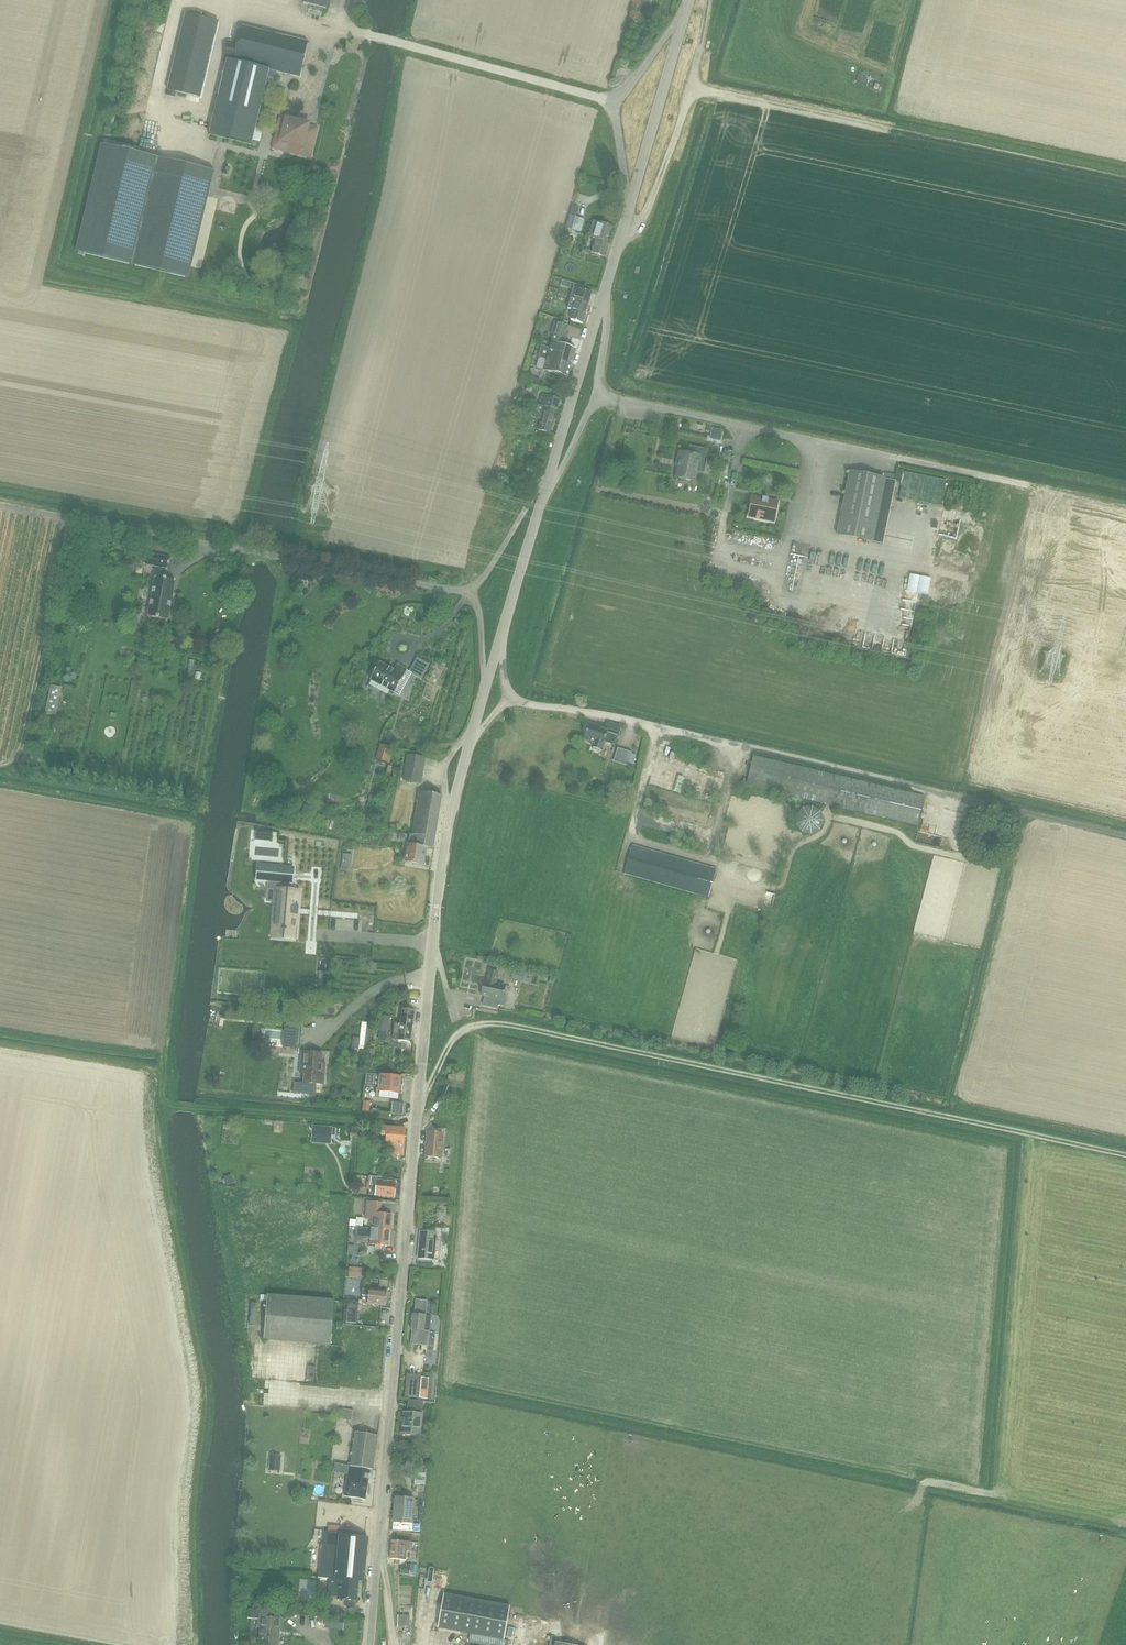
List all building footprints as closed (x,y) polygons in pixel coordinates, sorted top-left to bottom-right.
[(304,5),(326,10),(328,0),(305,0),(304,5)] [(186,14),(167,91),(167,95),(176,97),(177,93),(200,99),(219,22),(186,14)] [(270,70),(271,71),(271,73),(276,74),(277,72),(300,78),(301,74),(307,52),(309,43),(242,26),(238,43),(228,41),(223,59),(227,60),(209,136),(252,146),(270,70)] [(280,120),(274,148),(289,152),(310,157),(315,135),(307,133),(309,125),(287,120),(287,121),(280,120)] [(185,272),(213,171),(108,142),(82,245),(185,272)] [(576,217),(572,230),(581,233),(585,220),(577,218),(576,217)] [(593,222),(590,231),(594,232),(592,239),(596,240),(592,254),(604,257),(613,228),(593,222)] [(562,246),(559,253),(563,255),(568,256),(570,248),(562,246)] [(573,290),(567,309),(573,311),(570,321),(583,325),(588,308),(589,305),(592,294),(582,291),(582,290),(583,287),(570,283),(568,288),(573,290)] [(568,327),(555,323),(552,335),(555,335),(551,350),(543,347),(540,358),(548,360),(545,371),(569,378),(577,350),(563,346),(568,327)] [(534,378),(532,384),(539,386),(540,380),(534,378)] [(533,417),(541,419),(538,431),(551,434),(561,400),(548,397),(541,394),(537,408),(536,411),(535,411),(533,417)] [(712,429),(710,439),(721,441),(723,431),(712,429)] [(676,478),(696,482),(701,456),(678,452),(675,466),(678,467),(676,478)] [(837,536),(872,543),(885,480),(850,472),(837,536)] [(753,497),(749,517),(774,522),(778,502),(753,497)] [(123,534),(121,546),(143,550),(145,539),(123,534)] [(171,558),(147,553),(144,565),(169,570),(171,558)] [(155,578),(148,617),(169,621),(176,581),(155,578)] [(381,662),(370,680),(394,694),(408,670),(399,665),(396,671),(381,662)] [(51,685),(45,714),(57,717),(63,687),(51,685)] [(614,752),(615,750),(622,728),(608,723),(606,730),(589,724),(589,726),(586,725),(584,732),(586,733),(584,740),(595,744),(593,749),(594,750),(594,752),(600,754),(601,752),(602,752),(605,745),(614,748),(613,751),(614,752)] [(380,744),(376,760),(389,763),(393,748),(380,744)] [(614,762),(628,767),(632,754),(619,749),(614,762)] [(422,784),(426,758),(408,755),(404,781),(422,784)] [(918,825),(924,797),(754,757),(747,785),(918,825)] [(412,836),(410,835),(409,845),(408,844),(405,863),(424,866),(427,849),(434,850),(442,796),(420,792),(412,836)] [(632,845),(624,873),(624,874),(709,899),(718,869),(632,845)] [(259,868),(258,881),(268,882),(277,882),(276,890),(276,889),(275,905),(272,933),(296,934),(299,892),(290,891),(290,883),(292,883),(293,871),(259,868)] [(514,970),(512,979),(523,982),(525,973),(524,973),(517,971),(514,970)] [(318,971),(316,986),(324,987),(326,972),(318,971)] [(497,984),(499,973),(490,971),(487,982),(484,981),(481,996),(485,997),(483,1006),(498,1010),(499,1006),(506,1007),(508,998),(505,997),(507,986),(497,984)] [(399,1041),(411,1042),(415,1011),(402,1009),(400,1024),(395,1023),(394,1035),(400,1036),(399,1041)] [(381,1017),(379,1033),(387,1034),(388,1026),(389,1019),(387,1018),(381,1017)] [(277,1033),(276,1046),(300,1048),(301,1032),(285,1031),(284,1034),(277,1033)] [(294,1082),(293,1093),(316,1095),(317,1084),(325,1085),(327,1063),(323,1063),(324,1053),(301,1052),(300,1074),(304,1074),(303,1083),(294,1082)] [(365,1086),(378,1087),(378,1093),(390,1094),(390,1093),(401,1094),(403,1077),(385,1076),(385,1074),(381,1074),(366,1073),(365,1086)] [(450,1095),(453,1085),(446,1082),(442,1093),(450,1095)] [(392,1102),(391,1114),(404,1115),(405,1108),(399,1107),(399,1103),(392,1102)] [(313,1125),(312,1134),(332,1136),(333,1128),(333,1127),(313,1125)] [(369,1126),(368,1132),(382,1133),(382,1137),(386,1137),(386,1145),(391,1145),(391,1154),(403,1155),(405,1129),(382,1127),(369,1126)] [(426,1157),(441,1158),(443,1134),(428,1133),(426,1157)] [(217,1173),(216,1183),(246,1185),(247,1176),(248,1167),(238,1167),(238,1174),(217,1173)] [(369,1191),(368,1195),(375,1196),(395,1198),(396,1182),(382,1180),(382,1178),(370,1177),(369,1186),(369,1191)] [(366,1213),(365,1219),(372,1220),(371,1228),(391,1230),(393,1215),(382,1214),(382,1212),(383,1203),(367,1201),(366,1213)] [(351,1220),(350,1226),(354,1227),(357,1227),(364,1228),(365,1218),(358,1217),(357,1220),(354,1220),(351,1220)] [(357,1227),(356,1238),(370,1240),(372,1240),(371,1246),(375,1246),(375,1249),(381,1249),(381,1246),(389,1247),(391,1230),(371,1228),(364,1228),(357,1227)] [(418,1258),(417,1265),(433,1266),(433,1260),(434,1260),(434,1258),(434,1257),(435,1251),(436,1244),(437,1233),(434,1233),(431,1233),(428,1232),(421,1232),(418,1258)] [(350,1267),(349,1277),(364,1278),(364,1268),(350,1267)] [(369,1296),(368,1304),(386,1305),(387,1291),(370,1289),(370,1290),(363,1289),(362,1296),(369,1296)] [(268,1294),(268,1295),(264,1340),(331,1345),(334,1300),(268,1294)] [(412,1331),(411,1344),(428,1346),(428,1342),(429,1333),(430,1332),(430,1331),(430,1324),(431,1316),(430,1316),(429,1316),(428,1316),(426,1316),(426,1314),(427,1311),(427,1308),(427,1306),(427,1302),(428,1301),(416,1300),(415,1315),(413,1315),(412,1331)] [(347,1309),(346,1322),(357,1323),(358,1310),(359,1303),(359,1302),(348,1301),(348,1302),(347,1309)] [(407,1376),(405,1397),(430,1399),(432,1378),(407,1376)] [(402,1435),(420,1436),(422,1437),(424,1414),(423,1414),(424,1402),(409,1400),(407,1413),(404,1412),(402,1435)] [(352,1422),(354,1411),(340,1409),(338,1420),(352,1422)] [(370,1469),(372,1469),(377,1436),(356,1432),(351,1467),(349,1466),(345,1496),(365,1499),(370,1469)] [(281,1471),(282,1456),(271,1455),(269,1470),(281,1471)] [(413,1522),(415,1499),(396,1497),(394,1520),(413,1522)] [(323,1531),(318,1577),(319,1577),(331,1578),(330,1587),(332,1587),(335,1587),(339,1588),(338,1599),(358,1601),(360,1580),(363,1580),(367,1538),(364,1538),(358,1537),(354,1537),(345,1536),(340,1535),(340,1532),(339,1532),(328,1531),(323,1531)] [(411,1542),(393,1541),(392,1541),(390,1559),(396,1560),(396,1564),(400,1565),(401,1560),(407,1561),(408,1552),(410,1552),(411,1542)] [(406,1567),(401,1567),(401,1574),(410,1575),(411,1564),(406,1564),(406,1567)] [(442,1606),(438,1628),(501,1640),(504,1640),(509,1612),(510,1606),(497,1603),(444,1594),(442,1606)] [(248,1596),(245,1603),(251,1606),(254,1599),(248,1596)] [(248,1618),(258,1619),(258,1620),(257,1628),(260,1629),(258,1644),(279,1644),(282,1619),(273,1618),(273,1610),(259,1609),(249,1608),(248,1618)] [(327,1615),(326,1628),(343,1630),(345,1617),(327,1615)] [(404,1626),(406,1626),(410,1627),(411,1616),(398,1615),(398,1629),(404,1629),(404,1626)] [(461,1634),(459,1641),(467,1642),(468,1635),(461,1634)] [(509,1643),(496,1641),(470,1636),(468,1644),(509,1644),(509,1643)]
